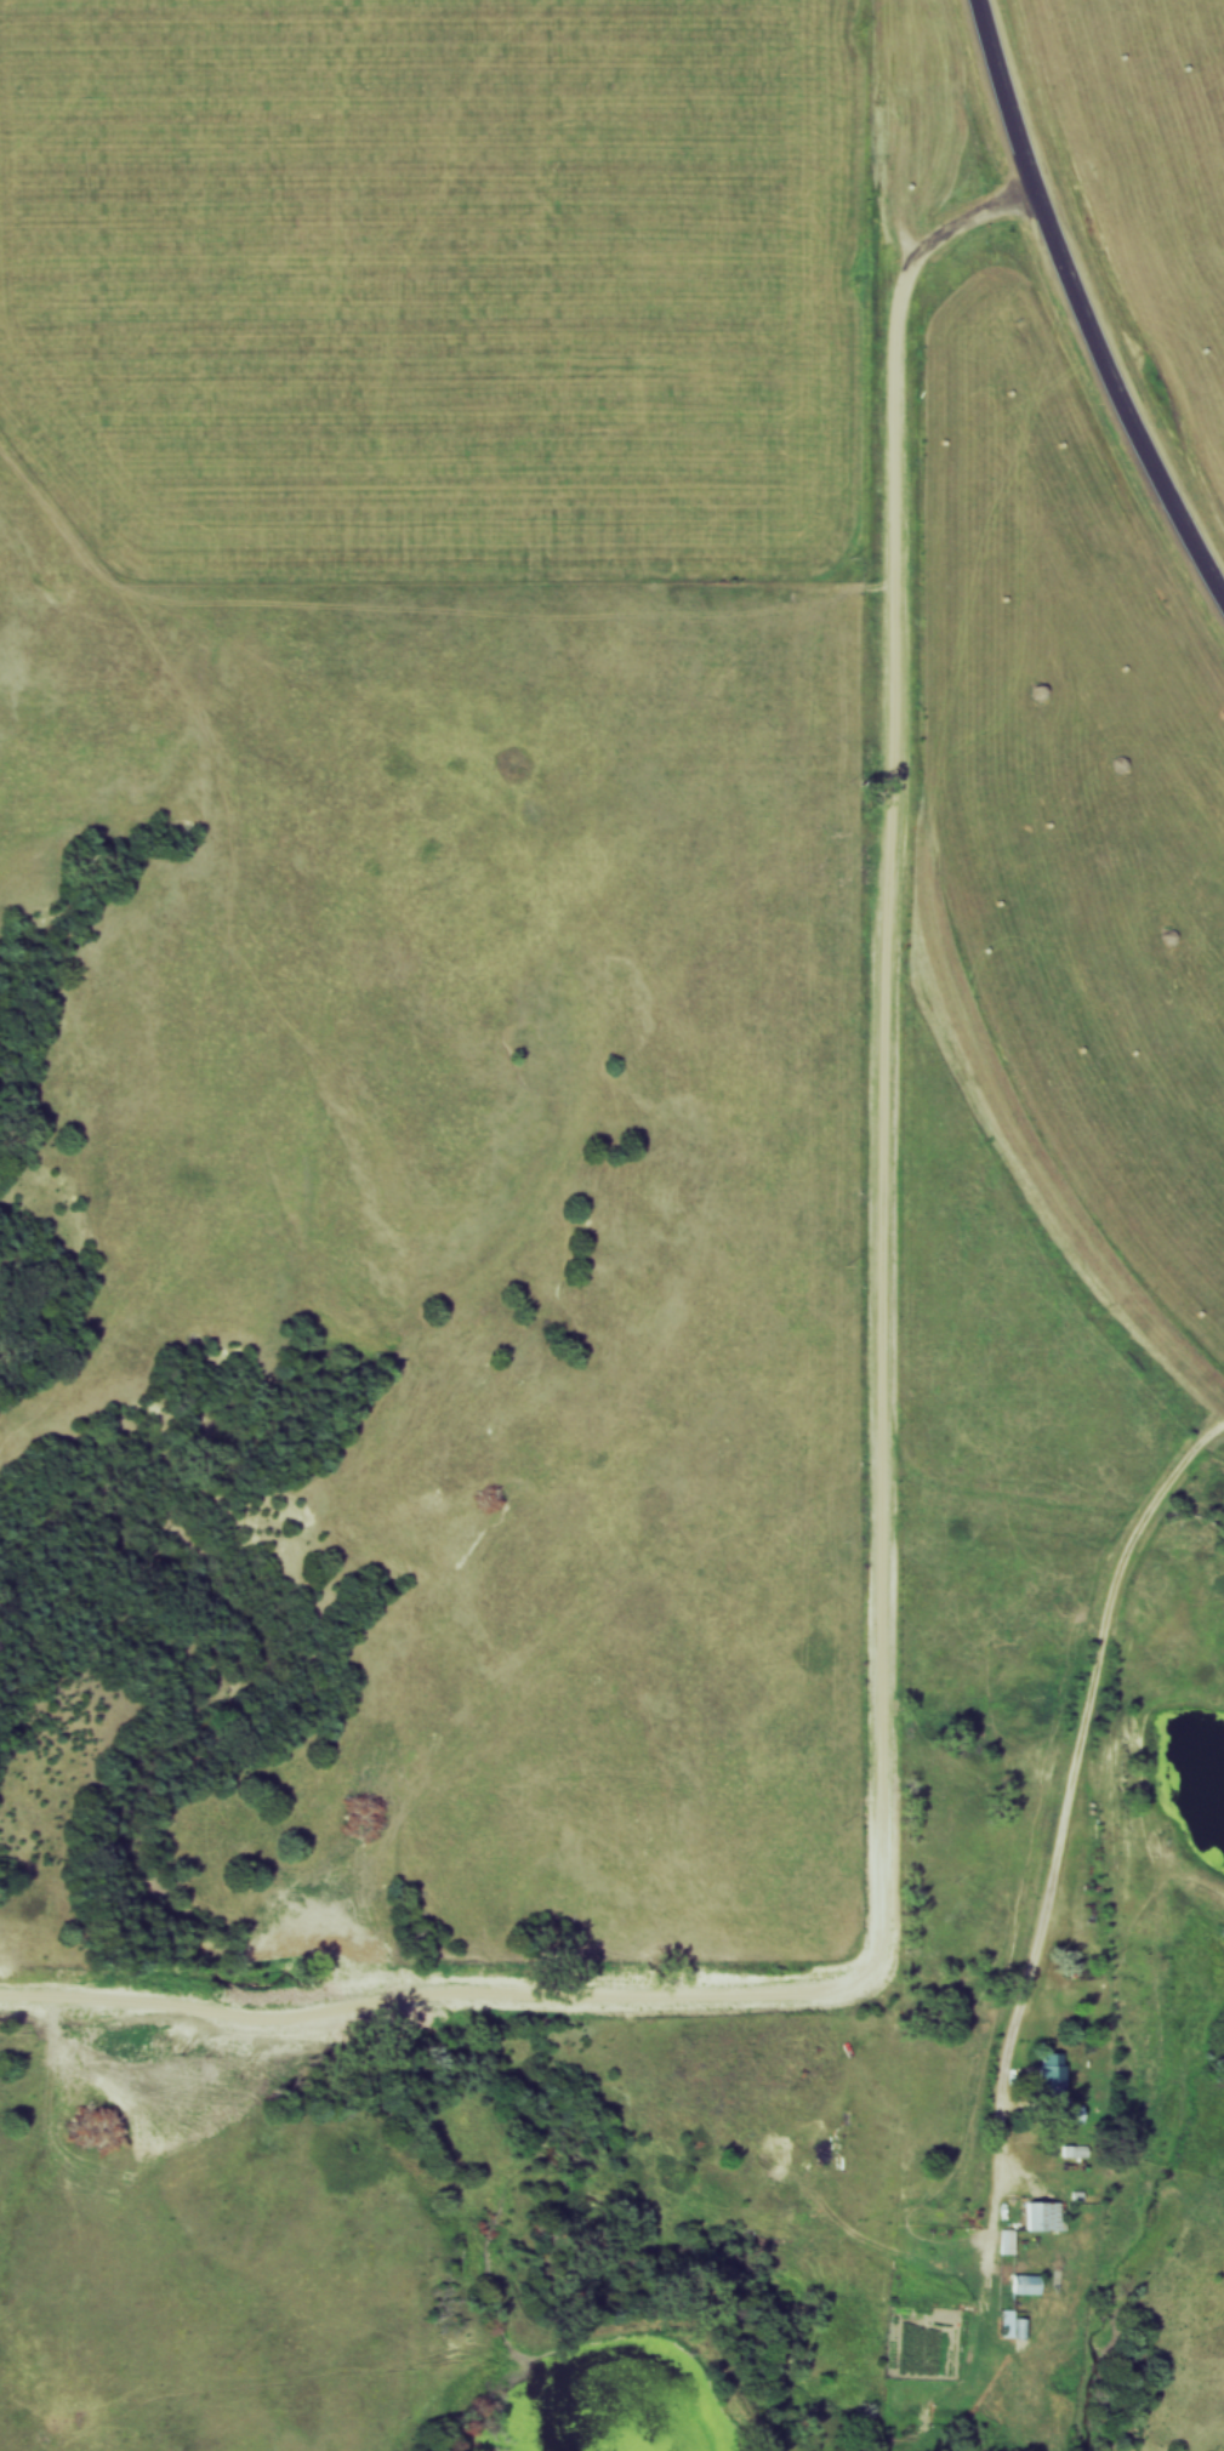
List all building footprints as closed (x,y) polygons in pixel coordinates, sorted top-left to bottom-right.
[(1060,2100),(1060,2054),(1036,2054),(1036,2100),(1060,2100)] [(1059,2108),(1059,2124),(1077,2124),(1077,2108),(1059,2108)] [(1058,2232),(1058,2204),(1023,2204),(1023,2232),(1058,2232)] [(1010,2255),(1010,2232),(998,2232),(998,2255),(1010,2255)] [(1009,2295),(1036,2295),(1036,2276),(1009,2276),(1009,2295)] [(1010,2312),(998,2312),(998,2339),(1010,2339),(1010,2312)]
